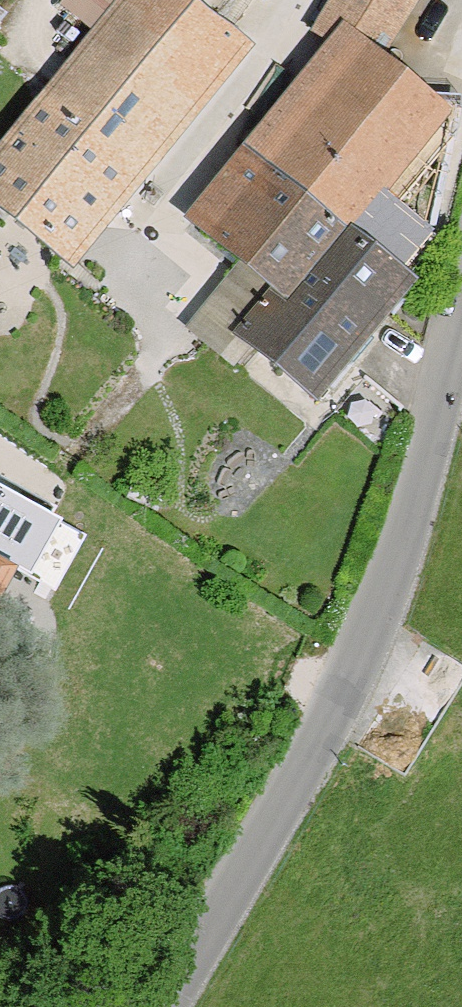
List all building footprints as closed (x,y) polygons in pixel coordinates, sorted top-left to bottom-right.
[(179,0),(132,0),(49,101),(133,168),(233,43),(179,0)] [(375,63),(414,0),(339,0),(321,29),(348,46),(375,63)] [(348,46),(257,159),(337,225),(371,183),(363,176),(391,142),(402,150),(436,110),(375,63),(348,46)] [(49,101),(0,163),(0,201),(63,254),(133,168),(49,101)] [(414,161),(402,150),(391,142),(363,176),(371,183),(337,225),(392,271),(427,227),(387,195),(414,161)] [(337,225),(257,159),(224,201),(241,216),(222,241),(282,294),(248,340),(316,397),(407,283),(392,271),(337,225)]
